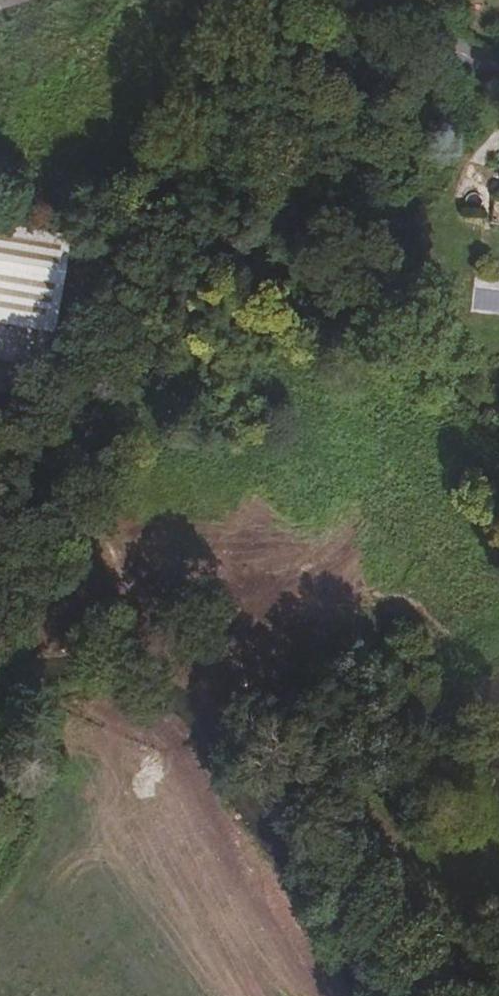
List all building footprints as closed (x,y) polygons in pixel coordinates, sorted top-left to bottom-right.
[(52,335),(70,246),(0,232),(0,325),(52,335)]
